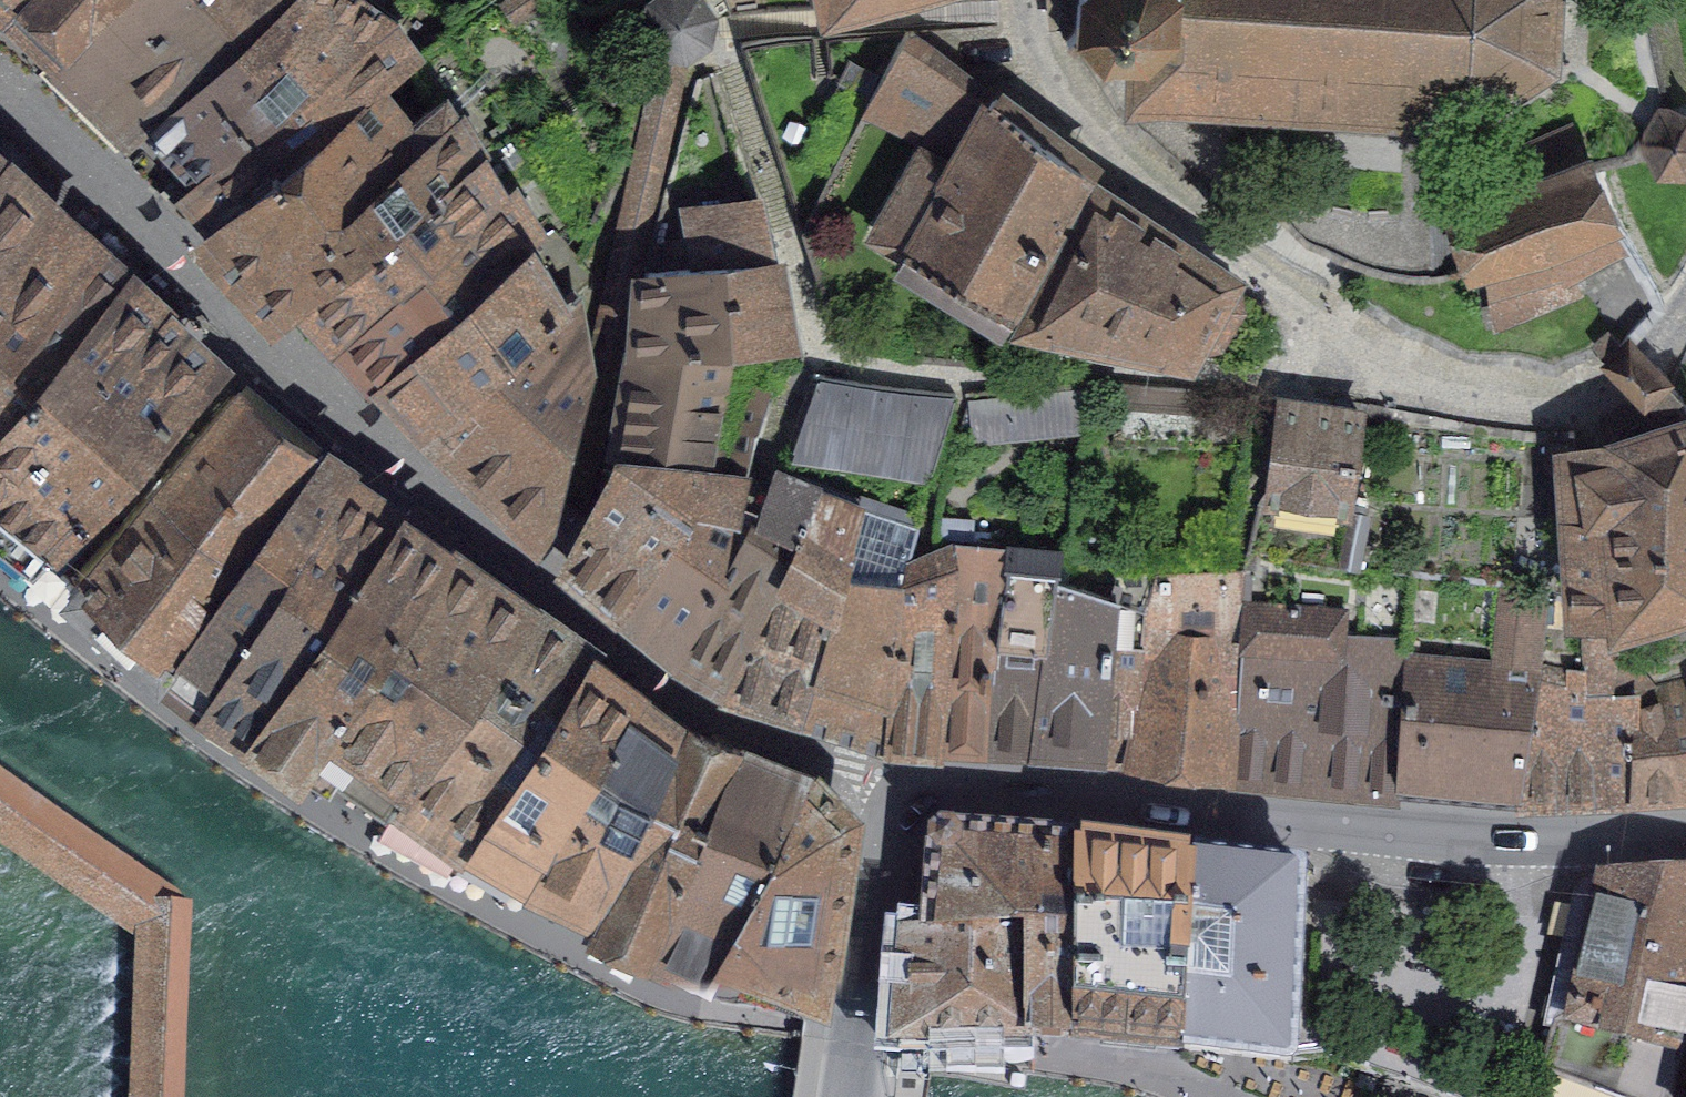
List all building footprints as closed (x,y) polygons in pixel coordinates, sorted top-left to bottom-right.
[(109,0),(16,0),(0,17),(0,30),(36,63),(31,68),(34,71),(109,0)] [(16,0),(0,0),(0,17),(16,0)] [(34,71),(69,104),(71,102),(83,96),(84,95),(184,0),(109,0),(34,71)] [(84,95),(93,103),(86,116),(87,117),(85,119),(120,152),(148,122),(150,119),(154,116),(253,29),(284,0),(184,0),(84,95)] [(120,152),(167,198),(206,165),(305,85),(391,24),(359,0),(284,0),(253,29),(154,116),(150,119),(148,122),(120,152)] [(717,51),(724,21),(711,0),(656,0),(651,3),(644,34),(660,60),(690,68),(717,51)] [(1072,31),(1064,39),(1072,48),(1080,39),(1114,39),(1142,40),(1141,87),(1468,108),(1544,53),(1547,0),(1075,0),(1072,31)] [(236,196),(416,60),(391,24),(305,85),(206,165),(167,198),(194,220),(199,225),(215,212),(236,196)] [(1011,316),(1089,183),(1097,173),(999,100),(914,32),(906,33),(867,105),(935,135),(926,151),(928,153),(931,149),(954,162),(901,252),(1011,316)] [(199,225),(194,220),(191,223),(205,238),(212,231),(246,267),(239,273),(251,284),(257,278),(282,304),(276,310),(284,318),(288,313),(293,307),(292,305),(314,284),(481,155),(446,101),(408,130),(395,119),(386,120),(370,97),(376,93),(377,94),(413,73),(411,67),(416,64),(416,60),(236,196),(215,212),(199,225)] [(690,68),(660,60),(592,361),(553,532),(572,547),(690,68)] [(866,95),(877,76),(852,62),(841,82),(866,95)] [(1645,132),(1659,159),(1684,159),(1685,157),(1685,110),(1667,109),(1661,109),(1654,118),(1645,132)] [(19,145),(0,128),(0,127),(0,169),(19,145)] [(1542,177),(1460,214),(1481,267),(1488,266),(1494,318),(1567,285),(1569,290),(1581,283),(1562,247),(1613,217),(1589,156),(1585,158),(1572,128),(1530,147),(1542,177)] [(69,191),(19,145),(0,169),(0,270),(47,215),(69,191)] [(352,327),(503,195),(481,155),(314,284),(333,305),(352,327)] [(1227,284),(1230,280),(1095,188),(1028,320),(1188,351),(1195,338),(1205,344),(1219,341),(1242,307),(1238,291),(1227,284)] [(112,231),(69,191),(47,215),(0,270),(0,359),(90,254),(112,231)] [(646,267),(645,271),(774,260),(764,212),(746,214),(745,202),(741,192),(733,195),(735,203),(700,207),(704,235),(656,242),(658,267),(646,267)] [(503,195),(352,327),(373,350),(386,365),(531,242),(503,195)] [(140,257),(112,231),(90,254),(0,359),(0,423),(20,399),(70,339),(120,280),(140,257)] [(432,418),(579,295),(573,290),(564,297),(531,242),(386,365),(410,392),(432,418)] [(37,558),(136,454),(234,346),(140,257),(120,280),(70,339),(20,399),(0,423),(0,528),(37,558)] [(645,271),(639,345),(728,347),(790,350),(774,260),(645,271)] [(579,295),(432,418),(532,512),(553,532),(592,361),(579,295)] [(719,441),(728,347),(639,345),(619,451),(746,479),(748,479),(749,476),(744,476),(754,445),(719,441)] [(957,394),(818,376),(794,447),(933,471),(957,394)] [(1092,388),(972,400),(975,434),(1087,424),(1092,388)] [(314,458),(233,390),(73,574),(84,583),(88,580),(125,616),(116,627),(129,639),(137,628),(172,658),(231,573),(314,458)] [(1364,415),(1278,404),(1269,492),(1349,504),(1364,415)] [(1569,470),(1567,506),(1569,602),(1627,615),(1644,609),(1645,613),(1681,606),(1685,604),(1685,420),(1618,442),(1624,457),(1569,470)] [(567,557),(623,602),(700,502),(737,516),(746,479),(619,451),(614,473),(587,516),(572,547),(567,557)] [(347,481),(314,458),(231,573),(172,658),(175,661),(172,664),(209,694),(210,692),(264,608),(347,481)] [(782,474),(768,515),(774,518),(803,531),(794,546),(727,675),(810,701),(830,612),(853,544),(861,506),(782,474)] [(399,517),(347,481),(264,608),(210,692),(257,721),(305,651),(399,517)] [(700,502),(623,602),(674,645),(753,523),(754,520),(737,516),(700,502)] [(918,526),(861,506),(853,544),(830,612),(810,701),(872,719),(890,725),(897,615),(902,577),(918,526)] [(448,550),(399,517),(305,651),(257,721),(309,758),(336,712),(448,550)] [(794,546),(803,531),(774,518),(767,531),(794,546)] [(753,523),(674,645),(727,675),(794,546),(767,531),(753,523)] [(997,606),(1010,543),(955,539),(954,561),(949,604),(945,654),(941,729),(987,731),(992,653),(997,606)] [(992,653),(987,731),(1034,735),(1055,578),(1060,548),(1010,543),(997,606),(992,653)] [(497,585),(448,550),(336,712),(309,758),(389,812),(416,771),(531,610),(497,585)] [(949,604),(954,561),(902,577),(897,615),(890,725),(941,729),(945,654),(949,604)] [(1244,567),(1158,570),(1148,606),(1138,743),(1227,760),(1249,603),(1244,602),(1244,599),(1244,567)] [(1104,740),(1119,599),(1055,578),(1034,735),(1104,740)] [(1399,774),(1517,784),(1538,670),(1541,648),(1546,597),(1503,588),(1498,670),(1472,668),(1472,660),(1410,654),(1399,774)] [(1119,599),(1104,740),(1138,743),(1148,606),(1119,599)] [(1345,609),(1244,599),(1244,602),(1249,603),(1227,760),(1399,774),(1410,654),(1412,639),(1343,632),(1345,609)] [(593,653),(531,610),(416,771),(389,812),(426,831),(462,849),(526,753),(593,653)] [(1538,670),(1517,784),(1575,783),(1634,782),(1633,692),(1615,683),(1583,682),(1584,658),(1541,648),(1538,670)] [(642,690),(593,653),(526,753),(462,849),(524,880),(585,770),(642,690)] [(1633,692),(1634,782),(1685,778),(1685,678),(1633,692)] [(684,721),(642,690),(585,770),(524,880),(559,898),(594,916),(601,899),(615,867),(684,721)] [(738,743),(684,721),(615,867),(601,899),(594,916),(621,929),(649,943),(691,854),(738,743)] [(806,770),(738,743),(691,854),(649,943),(676,956),(706,971),(806,770)] [(847,813),(806,770),(706,971),(762,992),(818,1012),(847,813)] [(932,849),(927,925),(927,926),(1028,928),(1030,1035),(1074,1037),(1077,836),(955,829),(932,849)] [(1184,1049),(1193,852),(1077,836),(1074,1037),(1184,1049)] [(1290,1059),(1296,946),(1300,867),(1193,852),(1184,1049),(1290,1059)] [(1574,905),(1547,1025),(1559,1027),(1537,1096),(1674,1096),(1685,1046),(1685,878),(1603,880),(1603,883),(1598,885),(1598,891),(1593,896),(1588,900),(1579,901),(1578,905),(1574,905)] [(1030,1037),(1030,1035),(1028,928),(927,926),(927,925),(918,925),(915,929),(911,969),(911,986),(909,989),(909,999),(908,1002),(905,1036),(1030,1037)]
